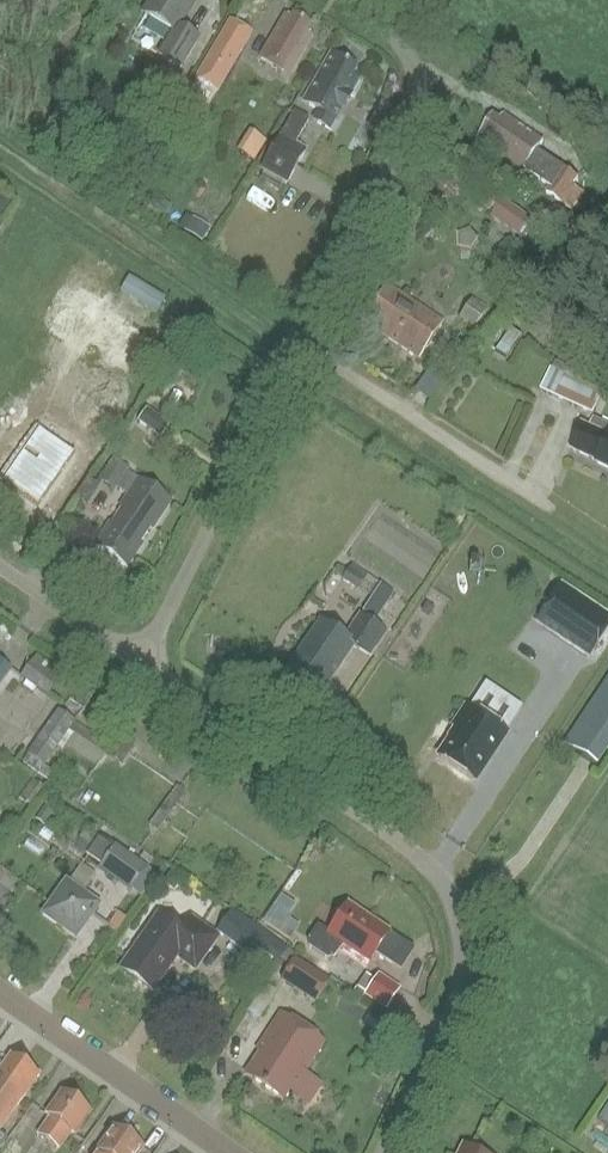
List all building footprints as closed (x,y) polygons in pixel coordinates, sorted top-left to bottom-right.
[(190,73),(207,44),(180,27),(196,0),(151,0),(143,14),(173,33),(160,55),(190,73)] [(288,79),(312,39),(305,35),(310,27),(292,17),(289,22),(284,18),(258,61),(288,79)] [(217,91),(242,50),(220,37),(196,78),(217,91)] [(331,130),(336,121),(359,82),(350,77),(354,70),(330,56),(304,102),(319,111),(313,120),(331,130)] [(178,120),(190,127),(204,103),(192,96),(178,120)] [(280,135),(296,143),(310,119),(294,110),(280,135)] [(543,141),(502,114),(498,119),(492,115),(476,138),(530,173),(523,183),(545,197),(547,193),(574,211),(586,193),(574,185),(579,178),(537,150),(543,141)] [(307,150),(296,143),(280,135),(261,170),(287,185),(307,150)] [(520,235),(533,217),(505,197),(492,215),(520,235)] [(165,300),(129,278),(121,292),(157,314),(165,300)] [(417,359),(440,323),(384,286),(366,313),(374,318),(368,327),(417,359)] [(584,376),(558,364),(555,371),(553,370),(543,393),(595,417),(605,396),(580,384),(584,376)] [(139,421),(154,431),(160,436),(170,423),(148,408),(139,421)] [(570,450),(595,462),(595,465),(607,471),(607,425),(595,419),(591,427),(583,423),(570,450)] [(44,420),(2,480),(41,508),(83,448),(44,420)] [(88,479),(75,497),(87,505),(103,482),(114,490),(116,487),(127,495),(119,508),(122,510),(111,527),(107,525),(99,538),(109,544),(103,554),(128,570),(142,547),(140,546),(151,529),(153,530),(172,502),(138,479),(126,472),(127,470),(114,461),(98,485),(88,479)] [(368,575),(353,564),(343,578),(358,588),(368,575)] [(395,593),(383,584),(364,610),(376,619),(395,593)] [(589,660),(607,632),(607,617),(561,586),(535,624),(589,660)] [(321,624),(291,669),(298,673),(293,680),(312,692),(322,676),(330,682),(353,646),(371,658),(388,633),(361,614),(344,639),(321,624)] [(50,695),(66,671),(31,648),(24,660),(32,665),(24,677),(50,695)] [(13,669),(0,660),(0,687),(13,669)] [(564,744),(597,766),(607,749),(607,679),(564,744)] [(475,779),(505,734),(467,709),(454,727),(459,730),(441,757),(440,758),(474,781),(475,779)] [(61,747),(78,723),(60,710),(28,754),(45,765),(59,746),(61,747)] [(111,746),(78,723),(61,747),(65,750),(69,744),(98,765),(111,746)] [(177,843),(216,792),(190,773),(151,823),(177,843)] [(153,871),(109,839),(106,842),(104,841),(93,857),(107,867),(105,871),(137,894),(153,871)] [(80,938),(104,905),(70,881),(46,915),(80,938)] [(377,953),(402,970),(415,950),(390,933),(390,932),(349,905),(330,934),(320,927),(307,945),(333,962),(340,950),(367,968),(377,953)] [(163,914),(125,969),(157,991),(182,955),(201,968),(223,936),(247,953),(253,945),(279,963),(289,949),(234,911),(219,932),(205,921),(195,936),(163,914)] [(298,961),(285,980),(320,1004),(333,984),(298,961)] [(383,975),(369,997),(392,1011),(405,989),(383,975)] [(302,1083),(330,1041),(286,1012),(261,1050),(266,1053),(255,1069),(264,1074),(260,1081),(287,1099),(298,1081),(302,1083)] [(44,1075),(14,1055),(0,1076),(0,1075),(0,1130),(4,1132),(44,1075)] [(79,1135),(96,1112),(67,1092),(51,1115),(54,1118),(42,1135),(62,1150),(75,1132),(79,1135)] [(148,1148),(119,1128),(102,1152),(105,1152),(144,1152),(148,1148)]
